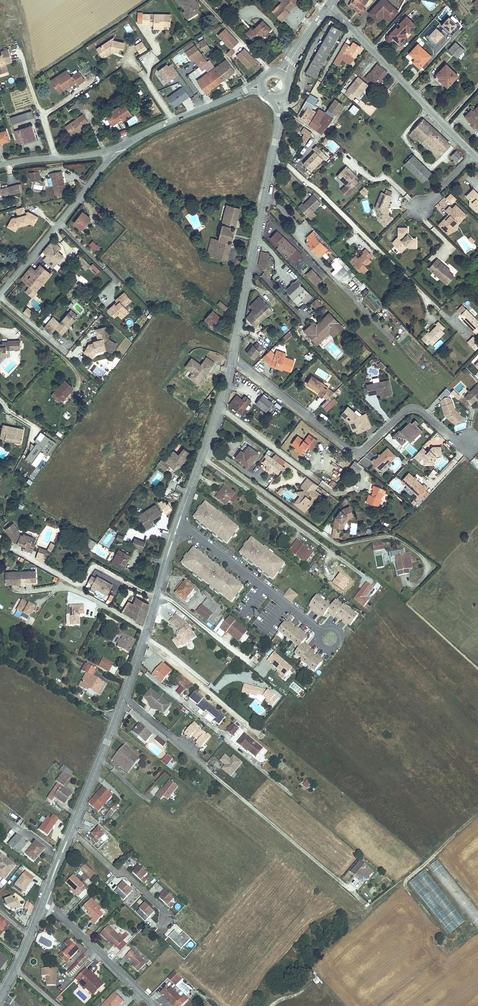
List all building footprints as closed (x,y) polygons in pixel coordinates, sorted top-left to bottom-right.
[(200,7),(196,2),(195,3),(192,0),(177,0),(180,5),(182,4),(185,10),(183,11),(186,16),(191,13),(192,15),(200,10),(198,8),(200,7)] [(232,1),(232,0),(223,0),(217,6),(222,12),(226,8),(228,10),(231,7),(229,4),(232,1)] [(294,4),(295,5),(300,0),(280,0),(282,2),(272,12),(280,20),(285,15),(286,16),(289,13),(287,11),(294,4)] [(354,0),(350,6),(362,14),(366,10),(362,7),(367,0),(353,0),(354,0)] [(386,0),(381,0),(369,13),(377,20),(383,12),(390,19),(398,11),(386,0)] [(390,19),(383,12),(377,20),(379,22),(384,16),(388,21),(390,19)] [(170,26),(171,15),(154,14),(154,19),(150,18),(150,14),(143,14),(143,13),(138,13),(137,22),(142,23),(142,24),(154,24),(154,27),(160,27),(160,25),(163,25),(163,26),(170,26)] [(400,44),(416,25),(406,16),(399,24),(401,25),(399,28),(397,27),(390,35),(400,44)] [(448,17),(441,25),(450,33),(457,25),(448,17)] [(264,36),(271,29),(263,21),(252,31),(249,35),(255,41),(262,34),(264,36)] [(341,29),(332,25),(306,73),(315,78),(341,29)] [(238,42),(225,28),(218,35),(231,49),(238,42)] [(210,49),(202,36),(198,38),(200,42),(199,42),(204,52),(210,49)] [(441,47),(448,40),(444,36),(437,43),(441,47)] [(118,52),(119,48),(119,47),(123,47),(124,43),(113,41),(111,40),(97,49),(102,56),(106,54),(111,51),(118,52)] [(207,61),(192,41),(182,48),(191,61),(193,59),(199,67),(207,61)] [(138,50),(145,46),(142,42),(136,46),(138,50)] [(347,44),(346,46),(344,45),(334,62),(339,65),(342,59),(350,64),(361,46),(354,42),(351,46),(347,44)] [(464,50),(456,42),(449,50),(457,57),(464,50)] [(430,56),(418,45),(410,53),(416,59),(413,62),(420,68),(430,56)] [(256,61),(247,51),(244,48),(237,56),(245,64),(248,61),(251,65),(256,61)] [(5,64),(4,62),(11,60),(8,49),(1,52),(2,55),(0,55),(0,74),(6,72),(3,64),(5,64)] [(230,57),(235,52),(231,49),(226,53),(230,57)] [(12,62),(11,60),(4,62),(5,64),(3,64),(6,72),(8,71),(6,64),(12,62)] [(223,79),(234,71),(226,60),(215,68),(223,79)] [(167,82),(179,74),(173,66),(170,68),(168,66),(167,64),(158,70),(167,82)] [(377,85),(387,71),(378,64),(369,74),(368,75),(367,75),(365,78),(369,81),(370,80),(377,85)] [(458,75),(446,64),(436,74),(444,82),(446,79),(451,83),(458,75)] [(205,92),(223,79),(215,68),(197,81),(205,92)] [(78,85),(84,80),(79,72),(71,77),(67,70),(51,80),(58,91),(69,84),(70,86),(76,83),(78,85)] [(368,85),(359,77),(348,90),(355,96),(357,98),(368,85)] [(59,93),(70,86),(69,84),(58,91),(59,93)] [(189,96),(182,87),(167,98),(174,107),(189,96)] [(355,96),(348,90),(344,94),(351,99),(355,96)] [(318,100),(310,94),(306,100),(315,106),(318,100)] [(335,98),(327,109),(334,114),(335,115),(342,104),(335,98)] [(84,106),(79,99),(76,102),(77,104),(81,108),(84,106)] [(115,119),(120,116),(122,119),(123,120),(131,115),(124,103),(106,115),(111,123),(116,120),(115,119)] [(75,113),(81,108),(77,104),(71,108),(75,113)] [(308,107),(300,118),(322,133),(333,117),(332,116),(334,114),(327,109),(325,112),(319,108),(317,112),(308,107)] [(473,112),(471,110),(465,116),(472,123),(473,123),(475,124),(474,125),(477,129),(477,107),(473,112)] [(13,124),(34,117),(32,111),(11,118),(13,124)] [(84,128),(83,126),(88,122),(82,114),(65,127),(72,137),(84,128)] [(113,125),(122,119),(120,116),(115,119),(116,120),(111,123),(113,125)] [(449,143),(434,129),(423,119),(411,132),(421,142),(423,140),(438,154),(449,143)] [(37,138),(33,125),(26,127),(26,125),(24,125),(25,128),(15,131),(19,144),(37,138)] [(303,145),(312,132),(304,128),(301,132),(304,134),(299,142),(303,145)] [(6,130),(0,132),(0,143),(9,140),(6,130)] [(324,145),(330,138),(328,136),(322,143),(324,145)] [(320,156),(324,152),(321,150),(317,146),(313,149),(315,151),(303,164),(311,171),(323,159),(320,156)] [(462,156),(456,151),(451,156),(456,162),(462,156)] [(431,173),(413,155),(404,164),(422,182),(431,173)] [(355,178),(350,173),(352,172),(346,166),(339,173),(342,175),(339,178),(346,185),(341,191),(346,197),(360,183),(355,178)] [(62,175),(61,171),(48,174),(49,178),(51,178),(55,194),(66,192),(64,182),(62,182),(60,175),(62,175)] [(19,184),(18,174),(7,176),(9,186),(19,184)] [(21,183),(14,185),(16,193),(20,192),(22,191),(21,183)] [(3,199),(3,197),(9,195),(7,187),(1,189),(0,185),(0,200),(3,199)] [(14,185),(7,187),(9,195),(16,193),(14,185)] [(366,192),(368,190),(364,186),(360,191),(365,196),(368,193),(366,192)] [(473,189),(466,196),(469,198),(477,208),(477,194),(473,189)] [(387,208),(391,196),(390,196),(383,193),(381,192),(375,207),(376,207),(380,218),(378,220),(384,226),(392,218),(389,216),(387,208)] [(456,199),(451,193),(446,198),(451,203),(453,201),(454,201),(456,199)] [(318,206),(321,203),(313,195),(310,197),(311,198),(304,205),(302,203),(299,207),(308,217),(319,206),(318,206)] [(477,210),(477,208),(469,198),(470,205),(476,212),(477,210)] [(207,256),(227,260),(240,208),(227,205),(219,239),(211,238),(207,256)] [(457,222),(460,219),(462,219),(466,215),(456,205),(452,209),(450,206),(446,210),(450,215),(446,219),(445,218),(440,224),(447,231),(454,225),(455,227),(458,224),(457,222)] [(23,207),(16,209),(18,216),(12,218),(9,223),(15,227),(18,226),(29,223),(33,226),(38,217),(30,213),(25,214),(25,212),(23,207)] [(103,209),(98,214),(103,218),(107,213),(103,209)] [(83,212),(74,223),(82,229),(90,218),(83,212)] [(407,246),(409,248),(416,248),(416,238),(412,238),(408,234),(408,228),(398,228),(398,238),(393,244),(398,249),(403,243),(407,246)] [(302,255),(277,231),(270,239),(295,262),(302,255)] [(325,247),(314,236),(306,243),(317,255),(317,254),(320,257),(327,250),(324,247),(325,247)] [(88,239),(86,241),(92,248),(96,252),(100,248),(93,241),(91,242),(88,239)] [(52,241),(43,251),(47,255),(43,259),(53,268),(63,256),(57,251),(60,248),(52,241)] [(407,246),(403,243),(398,249),(402,252),(407,246)] [(365,266),(371,260),(369,258),(372,255),(366,249),(363,252),(365,253),(359,258),(353,264),(359,271),(365,266)] [(270,253),(261,251),(258,263),(263,272),(267,268),(270,253)] [(79,254),(75,259),(79,263),(83,258),(79,254)] [(353,264),(359,258),(355,255),(349,261),(353,264)] [(83,258),(79,263),(86,270),(90,266),(83,258)] [(343,286),(354,274),(336,258),(330,265),(334,269),(330,274),(343,286)] [(448,271),(445,269),(447,267),(437,259),(429,269),(447,284),(454,276),(448,271)] [(93,263),(88,268),(95,275),(100,271),(93,263)] [(47,270),(41,265),(36,271),(42,276),(47,270)] [(368,268),(365,266),(359,271),(362,274),(368,268)] [(21,279),(22,280),(30,286),(26,291),(33,297),(37,292),(36,291),(51,273),(47,270),(42,276),(36,271),(31,267),(21,279)] [(322,280),(317,274),(312,269),(305,275),(316,286),(322,280)] [(77,280),(86,285),(88,281),(80,276),(77,280)] [(360,287),(362,284),(355,277),(352,279),(360,287)] [(312,297),(301,285),(301,286),(299,285),(301,283),(297,279),(294,282),(291,284),(286,290),(298,303),(302,300),(305,303),(312,297)] [(363,297),(368,291),(366,288),(360,294),(363,297)] [(115,303),(108,310),(114,317),(118,314),(121,318),(129,311),(125,306),(132,300),(125,292),(115,300),(117,302),(118,303),(116,305),(115,303)] [(255,326),(272,310),(259,297),(256,300),(258,301),(251,308),(253,310),(247,317),(255,326)] [(316,309),(321,304),(317,299),(311,304),(316,309)] [(220,301),(218,304),(225,310),(227,307),(220,301)] [(462,305),(457,310),(461,314),(460,315),(464,318),(462,319),(476,334),(477,332),(477,321),(462,305)] [(71,309),(68,313),(75,319),(78,316),(71,309)] [(213,311),(203,322),(208,327),(211,324),(213,326),(216,322),(215,321),(219,316),(213,311)] [(53,317),(44,328),(50,334),(56,328),(63,334),(68,327),(69,325),(70,326),(75,319),(68,313),(60,322),(53,317)] [(342,327),(329,314),(317,326),(313,322),(305,331),(314,340),(318,336),(320,338),(329,331),(333,335),(342,327)] [(444,332),(442,330),(445,327),(439,321),(436,324),(437,325),(430,333),(425,337),(430,343),(432,345),(444,332)] [(271,329),(269,326),(263,331),(265,334),(271,329)] [(93,357),(96,351),(106,349),(105,345),(109,345),(113,347),(115,343),(109,339),(105,327),(96,329),(98,340),(99,342),(94,343),(89,344),(84,352),(93,357)] [(428,345),(430,343),(425,337),(430,333),(428,331),(421,338),(428,345)] [(286,341),(291,336),(288,332),(282,338),(286,341)] [(401,343),(409,338),(406,334),(398,340),(401,343)] [(474,336),(467,342),(475,350),(477,347),(477,341),(474,336)] [(436,349),(443,343),(441,340),(433,345),(436,349)] [(20,349),(20,341),(12,341),(12,349),(20,349)] [(4,355),(6,355),(6,350),(8,350),(8,342),(2,342),(2,344),(0,344),(0,359),(4,355)] [(254,359),(263,347),(257,342),(254,346),(251,344),(248,348),(250,349),(248,351),(247,353),(254,359)] [(117,344),(115,343),(113,347),(109,345),(105,345),(106,349),(112,352),(117,344)] [(289,371),(293,360),(285,357),(285,355),(276,352),(275,354),(270,350),(263,357),(271,366),(273,367),(274,365),(283,368),(289,371)] [(304,352),(301,356),(308,362),(315,355),(312,352),(308,356),(304,352)] [(214,360),(206,355),(204,359),(211,364),(214,360)] [(211,364),(204,359),(201,363),(192,357),(186,366),(193,371),(192,373),(192,378),(195,380),(201,378),(203,375),(201,374),(202,373),(203,373),(206,369),(207,370),(211,364)] [(383,369),(386,366),(381,361),(377,365),(382,370),(383,369)] [(328,399),(334,393),(327,389),(329,387),(324,384),(325,383),(312,375),(307,383),(320,392),(318,394),(327,399),(328,399)] [(68,391),(72,387),(65,380),(55,392),(63,399),(68,394),(70,392),(68,391)] [(392,395),(389,380),(366,385),(368,393),(378,391),(378,392),(381,392),(382,397),(392,395)] [(203,383),(197,391),(206,398),(212,389),(203,383)] [(465,397),(472,404),(476,399),(477,397),(477,384),(465,397)] [(446,388),(438,397),(442,400),(441,400),(442,405),(445,415),(452,422),(453,421),(460,414),(455,409),(451,399),(448,396),(451,393),(446,388)] [(63,399),(55,392),(52,394),(60,402),(63,399)] [(331,401),(336,396),(334,393),(328,399),(331,401)] [(248,404),(251,400),(247,397),(244,401),(242,399),(237,395),(229,404),(241,413),(248,404)] [(273,403),(263,395),(256,404),(266,412),(273,403)] [(248,404),(241,413),(244,415),(251,406),(248,404)] [(369,424),(365,414),(362,415),(361,414),(356,410),(354,412),(348,406),(341,415),(350,422),(350,424),(352,423),(355,430),(356,429),(369,424)] [(254,419),(258,422),(263,415),(259,412),(254,419)] [(460,414),(453,421),(456,424),(463,417),(460,414)] [(410,442),(422,431),(417,425),(419,423),(415,419),(412,423),(410,421),(400,431),(399,430),(404,435),(404,437),(399,442),(402,445),(408,439),(410,442)] [(369,424),(356,429),(357,433),(371,427),(369,424)] [(3,425),(2,433),(6,434),(5,439),(21,442),(24,429),(18,428),(17,432),(14,431),(14,433),(7,432),(8,426),(3,425)] [(404,437),(404,435),(399,430),(393,436),(399,442),(404,437)] [(311,450),(316,442),(315,442),(317,440),(309,434),(304,441),(298,436),(291,444),(296,447),(300,451),(302,449),(303,447),(304,448),(306,446),(308,448),(311,450)] [(40,451),(48,455),(56,442),(45,435),(39,444),(35,442),(24,459),(32,463),(40,451)] [(409,444),(405,447),(412,455),(417,452),(409,444)] [(248,467),(258,453),(249,446),(245,451),(247,451),(245,454),(244,453),(241,450),(236,458),(248,467)] [(432,460),(436,455),(441,456),(441,446),(432,446),(428,452),(423,447),(414,457),(419,461),(421,460),(423,459),(424,465),(433,465),(432,460)] [(300,451),(296,447),(294,449),(303,456),(304,454),(300,451)] [(165,462),(169,465),(173,468),(177,463),(180,465),(190,452),(184,448),(179,455),(174,451),(165,462)] [(380,470),(395,455),(388,448),(381,454),(381,456),(379,456),(376,459),(375,458),(371,461),(380,470)] [(285,468),(281,466),(285,461),(280,457),(279,458),(274,455),(272,458),(266,454),(264,456),(267,458),(263,463),(267,466),(265,469),(271,473),(273,470),(277,473),(281,468),(284,470),(285,468)] [(157,464),(165,470),(169,465),(165,462),(161,459),(157,464)] [(365,468),(355,461),(350,467),(360,474),(365,468)] [(225,478),(217,471),(215,474),(223,481),(225,478)] [(423,485),(417,480),(418,479),(415,476),(414,477),(409,472),(401,481),(419,497),(427,488),(424,484),(423,485)] [(310,507),(312,505),(318,503),(317,498),(320,495),(315,490),(318,485),(308,478),(305,481),(309,484),(305,490),(307,492),(305,494),(303,492),(295,492),(300,496),(305,499),(303,501),(302,503),(301,505),(302,507),(302,509),(305,511),(309,506),(310,507)] [(332,480),(328,484),(334,488),(337,484),(332,480)] [(309,484),(305,481),(301,486),(305,490),(309,484)] [(378,506),(383,493),(385,494),(386,491),(382,488),(373,485),(372,489),(374,490),(372,495),(369,494),(366,502),(378,506)] [(281,486),(276,491),(280,495),(285,490),(281,486)] [(234,494),(235,494),(224,487),(222,490),(223,491),(220,495),(219,494),(216,498),(226,505),(230,501),(234,494)] [(251,498),(243,492),(239,496),(246,502),(248,499),(249,500),(250,500),(251,498)] [(234,504),(238,497),(234,494),(230,501),(234,504)] [(305,499),(300,496),(294,503),(302,509),(302,507),(301,505),(302,503),(303,501),(305,499)] [(218,512),(206,503),(194,518),(197,521),(201,524),(203,526),(207,529),(213,533),(217,536),(220,538),(224,541),(227,544),(232,537),(235,533),(239,529),(227,519),(223,516),(221,515),(218,512)] [(155,504),(139,515),(147,528),(153,524),(152,522),(151,521),(153,519),(161,514),(155,504)] [(354,516),(350,506),(340,510),(335,517),(333,527),(347,529),(348,524),(347,521),(349,518),(354,516)] [(13,523),(5,529),(14,542),(17,543),(18,542),(20,542),(20,544),(26,546),(30,548),(32,541),(33,537),(23,534),(23,535),(20,534),(19,532),(20,532),(13,523)] [(92,538),(88,545),(92,547),(96,541),(92,538)] [(140,538),(137,545),(144,548),(147,541),(140,538)] [(281,569),(285,564),(273,555),(269,552),(268,551),(264,548),(252,539),(248,543),(245,547),(240,554),(243,556),(247,559),(249,561),(253,564),(260,569),(263,572),(266,574),(270,577),(273,579),(278,573),(281,569)] [(30,548),(26,546),(25,550),(32,552),(36,543),(32,541),(30,548)] [(305,563),(313,553),(299,542),(294,547),(293,546),(289,551),(305,563)] [(121,548),(113,561),(122,567),(125,563),(128,558),(130,559),(132,555),(121,548)] [(197,551),(194,549),(188,555),(185,559),(182,564),(194,573),(198,576),(199,577),(203,580),(211,586),(214,589),(216,590),(219,593),(232,602),(235,598),(238,594),(243,587),(240,584),(236,581),(234,580),(230,577),(224,572),(220,569),(217,567),(214,564),(207,559),(203,556),(201,554),(197,551)] [(409,569),(406,554),(404,554),(404,550),(393,552),(393,557),(395,557),(398,571),(408,569),(409,569)] [(5,574),(6,584),(11,584),(12,583),(13,583),(13,584),(17,584),(17,585),(21,585),(21,571),(10,572),(10,574),(5,574)] [(31,571),(21,571),(21,585),(25,585),(25,583),(29,583),(29,582),(30,582),(31,583),(37,583),(36,573),(31,573),(31,571)] [(113,584),(98,575),(96,577),(92,575),(89,580),(93,583),(92,585),(107,594),(113,584)] [(178,592),(185,584),(182,582),(176,590),(178,592)] [(369,600),(366,598),(373,587),(366,582),(354,600),(364,607),(369,600)] [(185,601),(194,590),(186,583),(185,584),(178,592),(177,593),(185,601)] [(289,588),(283,596),(292,602),(298,594),(289,588)] [(207,598),(210,600),(212,597),(205,592),(203,595),(207,598)] [(137,601),(148,608),(150,601),(140,595),(137,601)] [(317,597),(317,596),(309,606),(311,608),(313,609),(312,611),(315,613),(324,602),(321,600),(317,597)] [(132,614),(131,617),(143,624),(148,608),(137,601),(133,598),(125,610),(132,614)] [(218,608),(218,607),(210,600),(207,598),(197,611),(208,620),(218,608)] [(27,620),(29,616),(34,607),(22,600),(16,610),(23,613),(21,617),(27,620)] [(332,605),(331,607),(328,611),(330,612),(332,614),(331,615),(334,618),(335,616),(343,607),(340,604),(336,601),(332,605)] [(324,602),(315,613),(318,615),(319,614),(321,615),(323,617),(328,611),(331,607),(327,604),(324,602)] [(69,603),(69,622),(78,622),(78,614),(77,614),(77,612),(83,612),(83,603),(69,603)] [(344,605),(343,607),(335,616),(338,619),(339,617),(341,619),(343,620),(351,611),(350,610),(346,607),(344,605)] [(212,623),(221,611),(218,608),(208,620),(212,623)] [(353,613),(351,611),(343,620),(342,622),(345,624),(346,623),(348,624),(350,626),(358,616),(357,616),(353,613)] [(193,633),(187,625),(184,621),(183,622),(180,619),(176,615),(170,622),(176,627),(179,631),(180,632),(179,636),(178,637),(173,640),(178,647),(182,645),(183,646),(195,637),(193,633)] [(247,631),(230,617),(220,628),(221,629),(226,633),(228,632),(239,641),(247,631)] [(293,627),(294,625),(291,623),(290,624),(288,623),(286,621),(278,631),(279,631),(283,635),(285,637),(293,627)] [(292,642),(301,631),(298,628),(297,630),(295,628),(293,627),(285,637),(286,637),(290,640),(292,642)] [(222,637),(226,633),(221,629),(217,633),(222,637)] [(137,639),(122,630),(121,633),(125,635),(123,638),(120,642),(119,645),(129,652),(137,639)] [(303,644),(307,638),(305,636),(303,635),(304,633),(301,631),(292,642),(295,645),(299,648),(303,644)] [(299,657),(302,659),(310,649),(311,648),(307,645),(306,647),(304,645),(303,644),(299,648),(298,650),(295,654),(299,657)] [(308,666),(316,656),(314,655),(312,653),(313,652),(310,649),(302,659),(301,660),(303,663),(307,666),(308,666)] [(292,668),(274,653),(267,661),(272,665),(278,671),(285,677),(290,670),(292,668)] [(95,662),(110,670),(115,663),(99,654),(95,662)] [(317,655),(316,656),(308,666),(311,668),(315,671),(323,662),(321,660),(319,658),(320,657),(317,655)] [(87,661),(84,666),(95,673),(97,669),(94,667),(95,665),(87,661)] [(161,683),(171,671),(163,663),(155,672),(153,675),(161,683)] [(95,673),(84,666),(82,669),(87,672),(80,685),(87,689),(88,687),(97,693),(104,681),(94,675),(95,673)] [(18,670),(30,678),(32,675),(20,667),(18,670)] [(192,686),(183,678),(184,676),(181,674),(176,680),(188,690),(192,686)] [(193,684),(184,676),(183,678),(192,686),(193,684)] [(267,690),(244,684),(242,693),(250,695),(251,695),(252,691),(258,693),(257,695),(258,695),(263,696),(266,699),(267,700),(270,702),(269,703),(273,706),(279,698),(271,691),(270,692),(270,693),(267,690)] [(148,701),(159,711),(163,714),(170,705),(151,689),(143,698),(148,701)] [(226,717),(195,692),(190,698),(196,703),(196,702),(199,704),(197,706),(205,712),(207,710),(217,719),(215,721),(219,725),(226,717)] [(261,704),(266,699),(263,696),(258,695),(257,697),(251,695),(250,695),(249,698),(256,699),(261,704)] [(151,708),(159,711),(148,701),(151,708)] [(195,738),(201,731),(196,727),(197,725),(194,723),(185,734),(187,736),(190,738),(192,736),(195,738)] [(152,735),(139,724),(133,732),(146,743),(152,735)] [(233,737),(239,729),(234,724),(227,732),(233,737)] [(202,748),(211,737),(207,734),(206,735),(201,731),(195,738),(198,741),(196,743),(197,744),(199,746),(202,748)] [(263,749),(245,734),(237,743),(245,750),(247,748),(249,749),(248,751),(252,754),(255,751),(259,754),(263,749)] [(166,743),(159,737),(155,741),(163,747),(166,743)] [(139,760),(124,746),(112,759),(115,761),(117,763),(116,765),(120,768),(121,766),(126,761),(133,767),(134,766),(139,760)] [(176,763),(167,755),(161,762),(167,766),(170,762),(174,765),(176,763)] [(231,776),(242,763),(234,756),(230,759),(225,755),(220,761),(225,765),(223,768),(224,769),(223,770),(231,776)] [(133,767),(126,761),(121,766),(128,773),(133,767)] [(63,765),(59,770),(62,772),(69,778),(73,773),(63,765)] [(62,772),(56,781),(63,786),(69,778),(62,772)] [(168,800),(178,787),(170,780),(162,790),(161,789),(158,793),(164,797),(168,800)] [(307,788),(311,783),(307,780),(303,785),(307,788)] [(51,801),(54,797),(64,804),(71,794),(57,784),(47,798),(51,801)] [(98,811),(112,795),(103,787),(89,803),(98,811)] [(108,819),(117,809),(114,806),(105,816),(108,819)] [(47,835),(59,819),(53,814),(50,819),(47,817),(38,829),(47,835)] [(96,843),(105,834),(99,828),(90,837),(96,843)] [(17,834),(8,845),(18,853),(20,854),(21,853),(24,855),(25,854),(34,861),(44,849),(35,842),(33,840),(28,842),(27,843),(17,834)] [(0,856),(0,866),(1,867),(0,869),(0,876),(4,879),(15,866),(1,855),(0,856)] [(439,859),(429,865),(474,928),(477,925),(477,913),(439,859)] [(369,878),(374,872),(363,861),(353,871),(362,879),(366,875),(369,878)] [(95,874),(85,864),(84,866),(85,866),(90,871),(92,873),(94,875),(95,874)] [(144,877),(148,874),(138,865),(135,868),(137,869),(133,873),(141,881),(144,877)] [(448,934),(465,922),(424,870),(408,882),(448,934)] [(15,884),(15,885),(23,891),(24,891),(32,881),(31,881),(34,878),(25,871),(15,884)] [(84,886),(73,875),(66,882),(72,888),(77,893),(76,894),(79,897),(86,889),(83,886),(84,886)] [(117,887),(116,885),(112,889),(123,900),(133,890),(127,884),(129,882),(126,878),(117,887)] [(15,885),(13,888),(21,894),(23,891),(15,885)] [(82,900),(89,893),(86,889),(79,897),(82,900)] [(168,906),(174,899),(165,890),(162,893),(163,895),(162,896),(159,898),(168,906)] [(11,897),(4,900),(6,906),(9,909),(14,907),(16,910),(20,909),(16,899),(12,901),(11,897)] [(100,912),(102,909),(91,899),(83,907),(86,910),(89,910),(90,911),(89,912),(88,914),(93,919),(91,921),(94,925),(104,915),(103,915),(100,912)] [(145,921),(155,911),(145,902),(135,912),(145,921)] [(9,924),(0,917),(0,936),(9,924)] [(168,936),(181,949),(191,938),(175,923),(170,928),(173,931),(168,936)] [(122,942),(129,935),(126,932),(121,938),(108,926),(101,934),(106,939),(108,937),(109,938),(109,940),(114,945),(117,948),(118,947),(122,942)] [(70,960),(79,950),(69,940),(65,944),(67,946),(62,952),(59,955),(64,961),(67,958),(70,960)] [(121,950),(126,945),(122,942),(118,947),(121,950)] [(146,963),(132,950),(126,956),(129,959),(130,958),(135,963),(132,966),(138,971),(146,963)] [(81,966),(88,959),(84,955),(76,962),(81,966)] [(35,965),(37,960),(32,957),(29,962),(35,965)] [(71,977),(81,966),(76,962),(66,972),(67,972),(70,976),(71,977)] [(56,985),(55,968),(42,968),(42,976),(46,976),(47,986),(56,985)] [(104,984),(95,975),(95,976),(93,975),(94,974),(90,971),(89,972),(88,973),(85,970),(76,979),(80,982),(78,983),(85,989),(86,988),(90,984),(97,991),(104,984)] [(174,984),(181,977),(174,971),(167,978),(174,984)] [(175,986),(183,978),(181,977),(174,984),(175,986)] [(97,991),(90,984),(86,988),(93,995),(97,991)] [(184,995),(175,986),(172,989),(182,998),(184,995)] [(172,989),(171,987),(168,990),(165,988),(160,993),(163,996),(164,995),(170,1000),(175,1005),(174,1005),(182,1005),(188,1000),(184,996),(182,998),(172,989)] [(119,1004),(120,1004),(123,1001),(115,993),(102,1005),(118,1005),(119,1004)]
